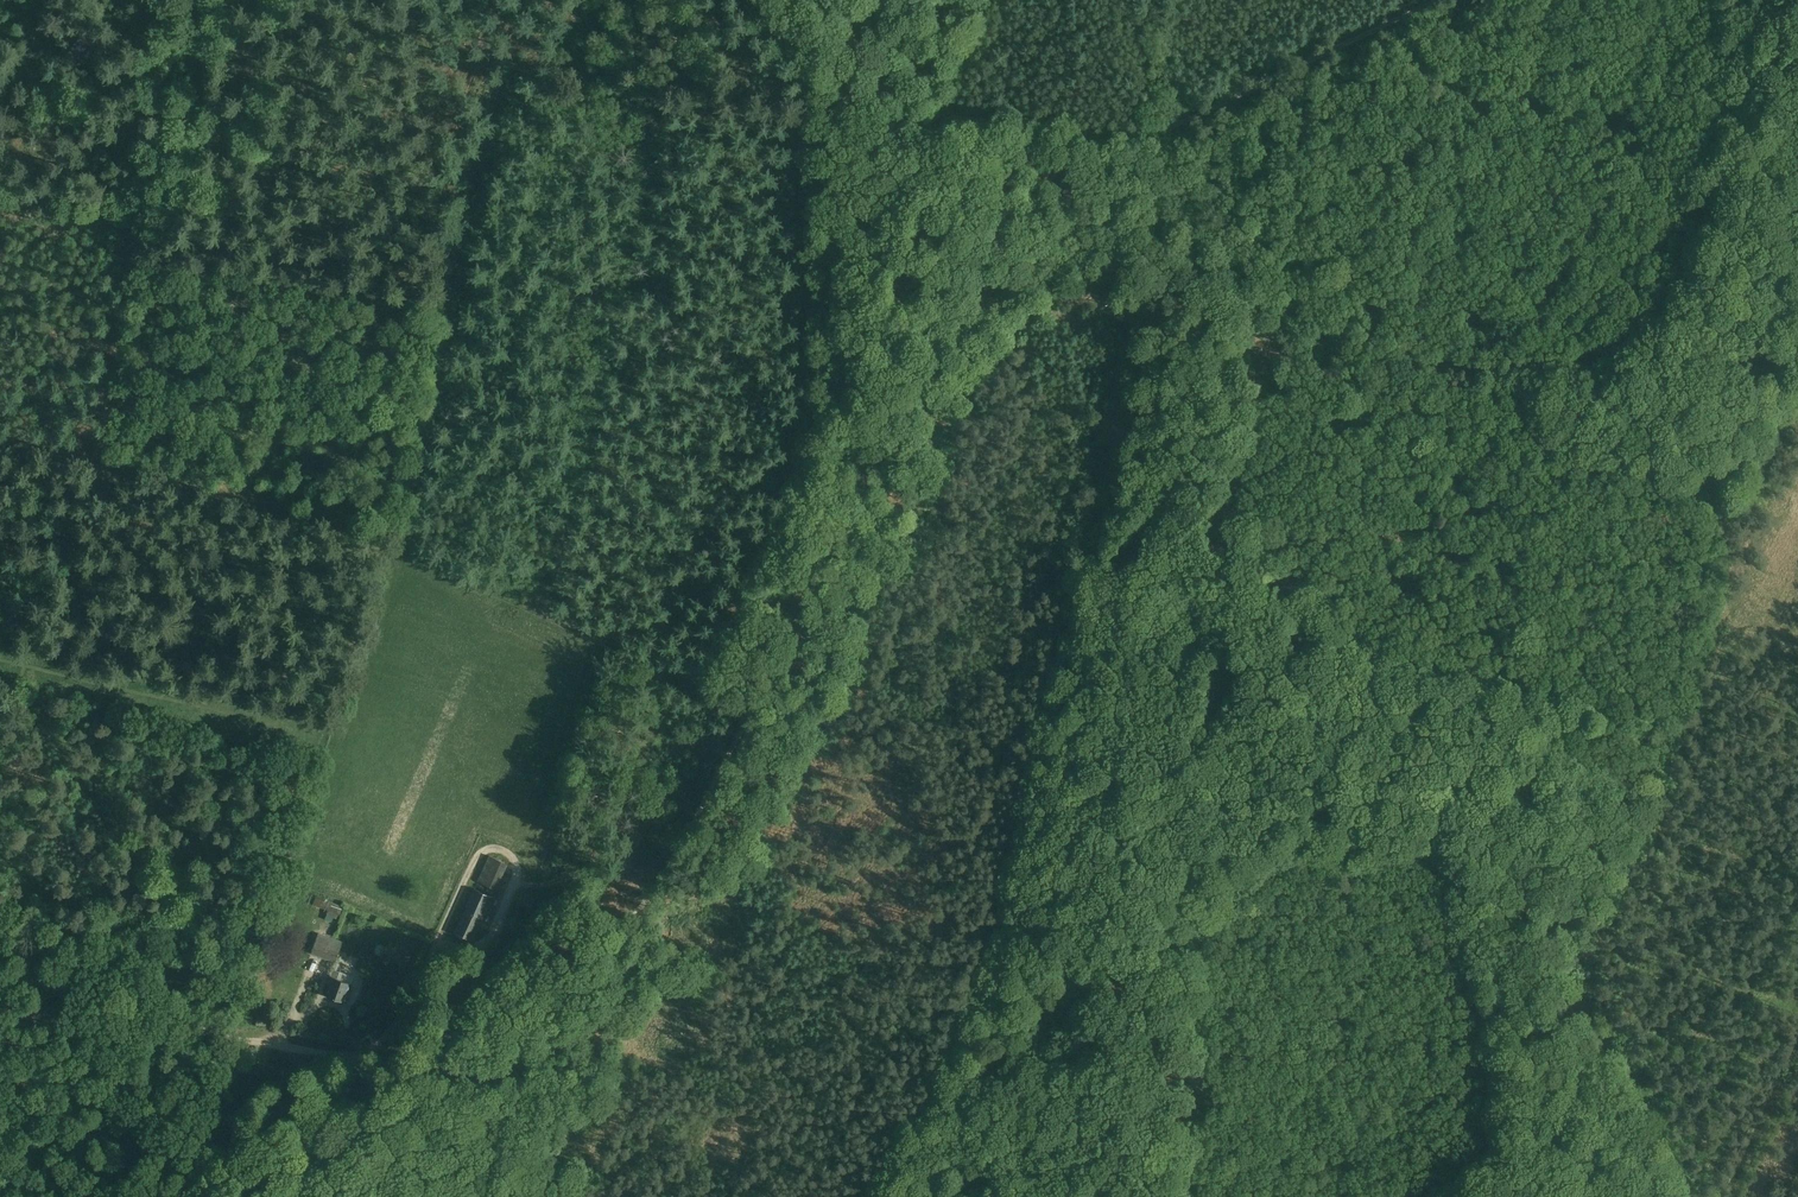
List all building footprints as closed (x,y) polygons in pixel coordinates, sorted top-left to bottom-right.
[(484,892),(502,900),(513,874),(494,866),(484,892)] [(493,898),(475,889),(455,933),(473,941),(493,898)] [(333,924),(336,915),(321,910),(319,919),(333,924)] [(343,942),(319,933),(312,953),(336,962),(343,942)] [(333,969),(331,976),(328,984),(330,985),(326,996),(345,1002),(355,977),(333,969)] [(256,1027),(267,1027),(268,1011),(257,1011),(256,1027)]
